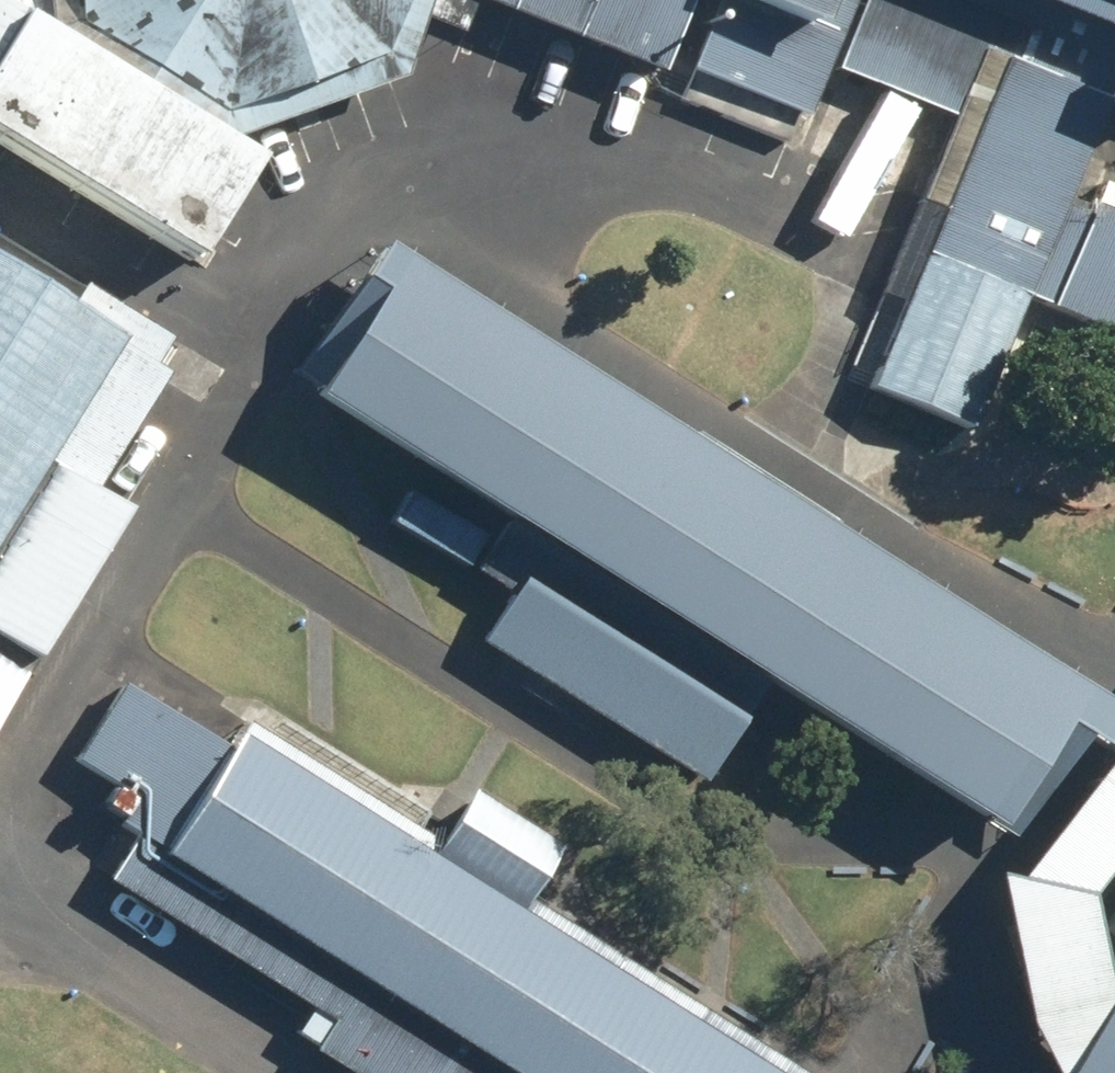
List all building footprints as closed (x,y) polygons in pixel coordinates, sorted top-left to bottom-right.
[(220,148),(397,86),(424,0),(24,0),(0,45),(0,162),(190,276),(249,167),(220,148)] [(24,0),(0,0),(0,45),(24,0)] [(656,82),(661,68),(688,0),(468,0),(656,82)] [(807,37),(715,0),(714,0),(683,77),(805,125),(825,74),(855,0),(822,0),(807,37)] [(807,37),(822,0),(715,0),(807,37)] [(900,311),(1025,14),(990,0),(855,0),(825,74),(948,125),(876,301),(890,307),(900,311)] [(1025,14),(1114,51),(1114,0),(990,0),(1025,14)] [(1025,14),(900,311),(865,395),(970,438),(1012,336),(1025,306),(1114,343),(1114,224),(1065,204),(1104,112),(1114,84),(1114,51),(1025,14)] [(1104,112),(1114,116),(1114,84),(1104,112)] [(0,272),(0,533),(43,465),(92,495),(164,379),(150,371),(154,366),(110,338),(68,312),(0,272)] [(75,300),(68,312),(110,338),(154,366),(161,354),(167,345),(81,291),(75,300)] [(1058,739),(371,304),(315,393),(302,413),(343,439),(495,535),(469,576),(509,601),(478,649),(698,789),(755,700),(945,820),(989,848),(995,837),(1058,739)] [(123,515),(92,495),(43,465),(0,533),(0,713),(123,515)] [(237,745),(228,760),(121,692),(72,769),(131,806),(112,836),(130,847),(104,888),(308,1017),(293,1040),(312,1052),(309,1057),(334,1072),(752,1072),(512,921),(522,905),(555,853),(469,798),(436,850),(427,864),(237,745)] [(246,731),(237,745),(427,864),(436,850),(246,731)] [(118,802),(107,794),(94,814),(115,827),(128,808),(118,802)] [(512,921),(752,1072),(790,1072),(522,905),(512,921)] [(1100,940),(1114,952),(1114,921),(1100,940)]
